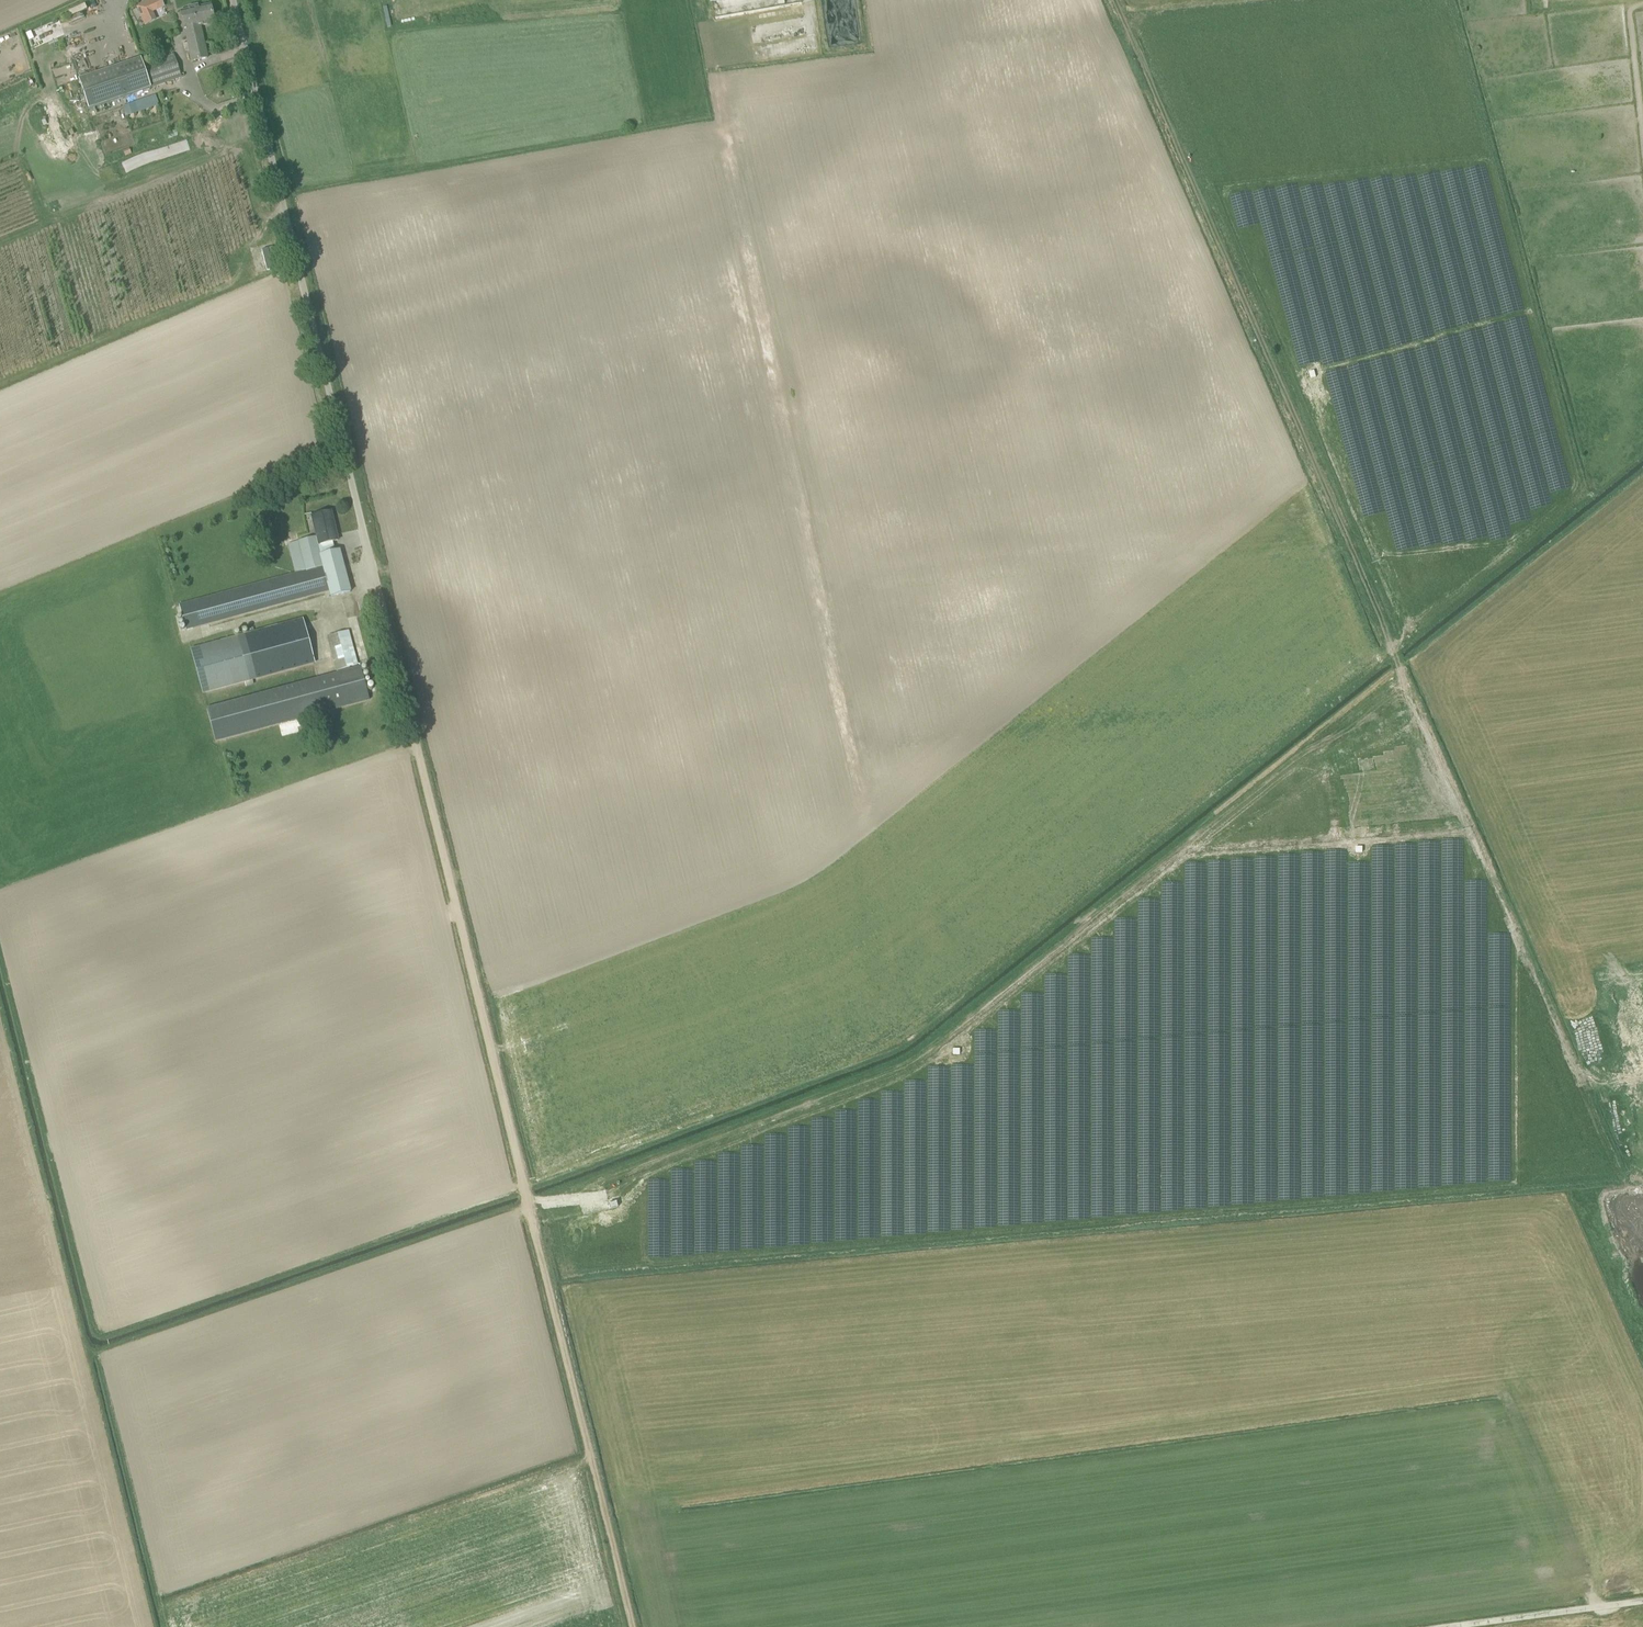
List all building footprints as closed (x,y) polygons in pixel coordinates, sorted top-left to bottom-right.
[(136,7),(144,26),(154,21),(151,13),(163,7),(160,0),(151,0),(136,7)] [(711,1),(714,17),(799,4),(798,0),(721,0),(711,1)] [(183,11),(194,61),(207,58),(200,26),(214,23),(210,5),(183,11)] [(803,16),(745,25),(748,45),(768,41),(769,47),(760,48),(761,54),(754,55),(755,63),(811,54),(809,42),(794,44),(793,36),(805,34),(803,16)] [(175,57),(144,68),(141,60),(78,81),(88,109),(182,77),(175,57)] [(125,116),(158,105),(154,95),(121,106),(125,116)] [(329,597),(339,595),(350,593),(339,550),(328,553),(319,554),(317,546),(338,541),(331,511),(310,516),(315,538),(298,542),(300,548),(289,551),(295,574),(178,605),(186,632),(329,593),(329,597)] [(315,664),(303,619),(190,649),(202,694),(315,664)] [(335,672),(358,665),(349,630),(326,636),(335,672)] [(337,673),(207,708),(207,709),(216,742),(218,742),(279,725),(282,736),(298,732),(304,730),(301,719),(346,707),(369,701),(368,699),(360,667),(337,673)]
